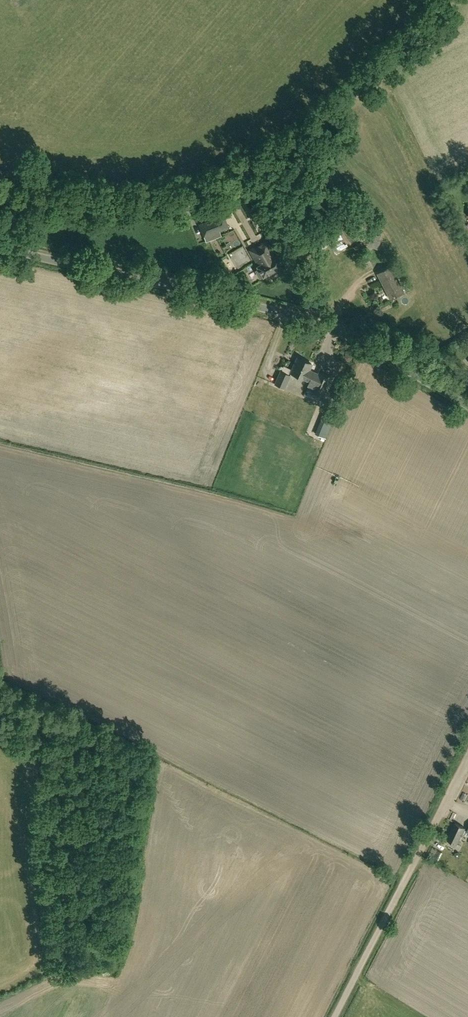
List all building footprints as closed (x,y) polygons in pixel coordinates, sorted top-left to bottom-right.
[(264,216),(258,219),(265,232),(277,226),(267,208),(266,208),(261,211),(264,216)] [(224,215),(199,224),(203,233),(218,227),(219,230),(228,227),(224,215)] [(346,248),(341,239),(342,238),(338,230),(317,242),(321,250),(329,246),(332,252),(334,251),(336,254),(346,248)] [(377,235),(373,246),(382,249),(386,238),(377,235)] [(273,252),(267,240),(261,244),(261,245),(256,248),(255,247),(249,250),(256,262),(258,261),(260,265),(257,266),(259,269),(256,271),(260,278),(263,276),(263,277),(283,265),(277,255),(274,257),(272,253),(273,252)] [(360,257),(365,254),(360,244),(354,247),(360,257)] [(362,274),(369,269),(367,265),(359,270),(362,274)] [(390,299),(404,292),(392,267),(378,274),(390,299)] [(318,374),(309,370),(312,364),(297,357),(290,372),(305,379),(305,378),(310,380),(308,385),(313,387),(311,390),(322,395),(330,377),(319,372),(318,374)] [(284,388),(291,375),(280,370),(274,384),(284,388)] [(339,399),(345,384),(338,381),(332,396),(339,399)] [(457,845),(465,828),(455,823),(447,840),(457,845)]
